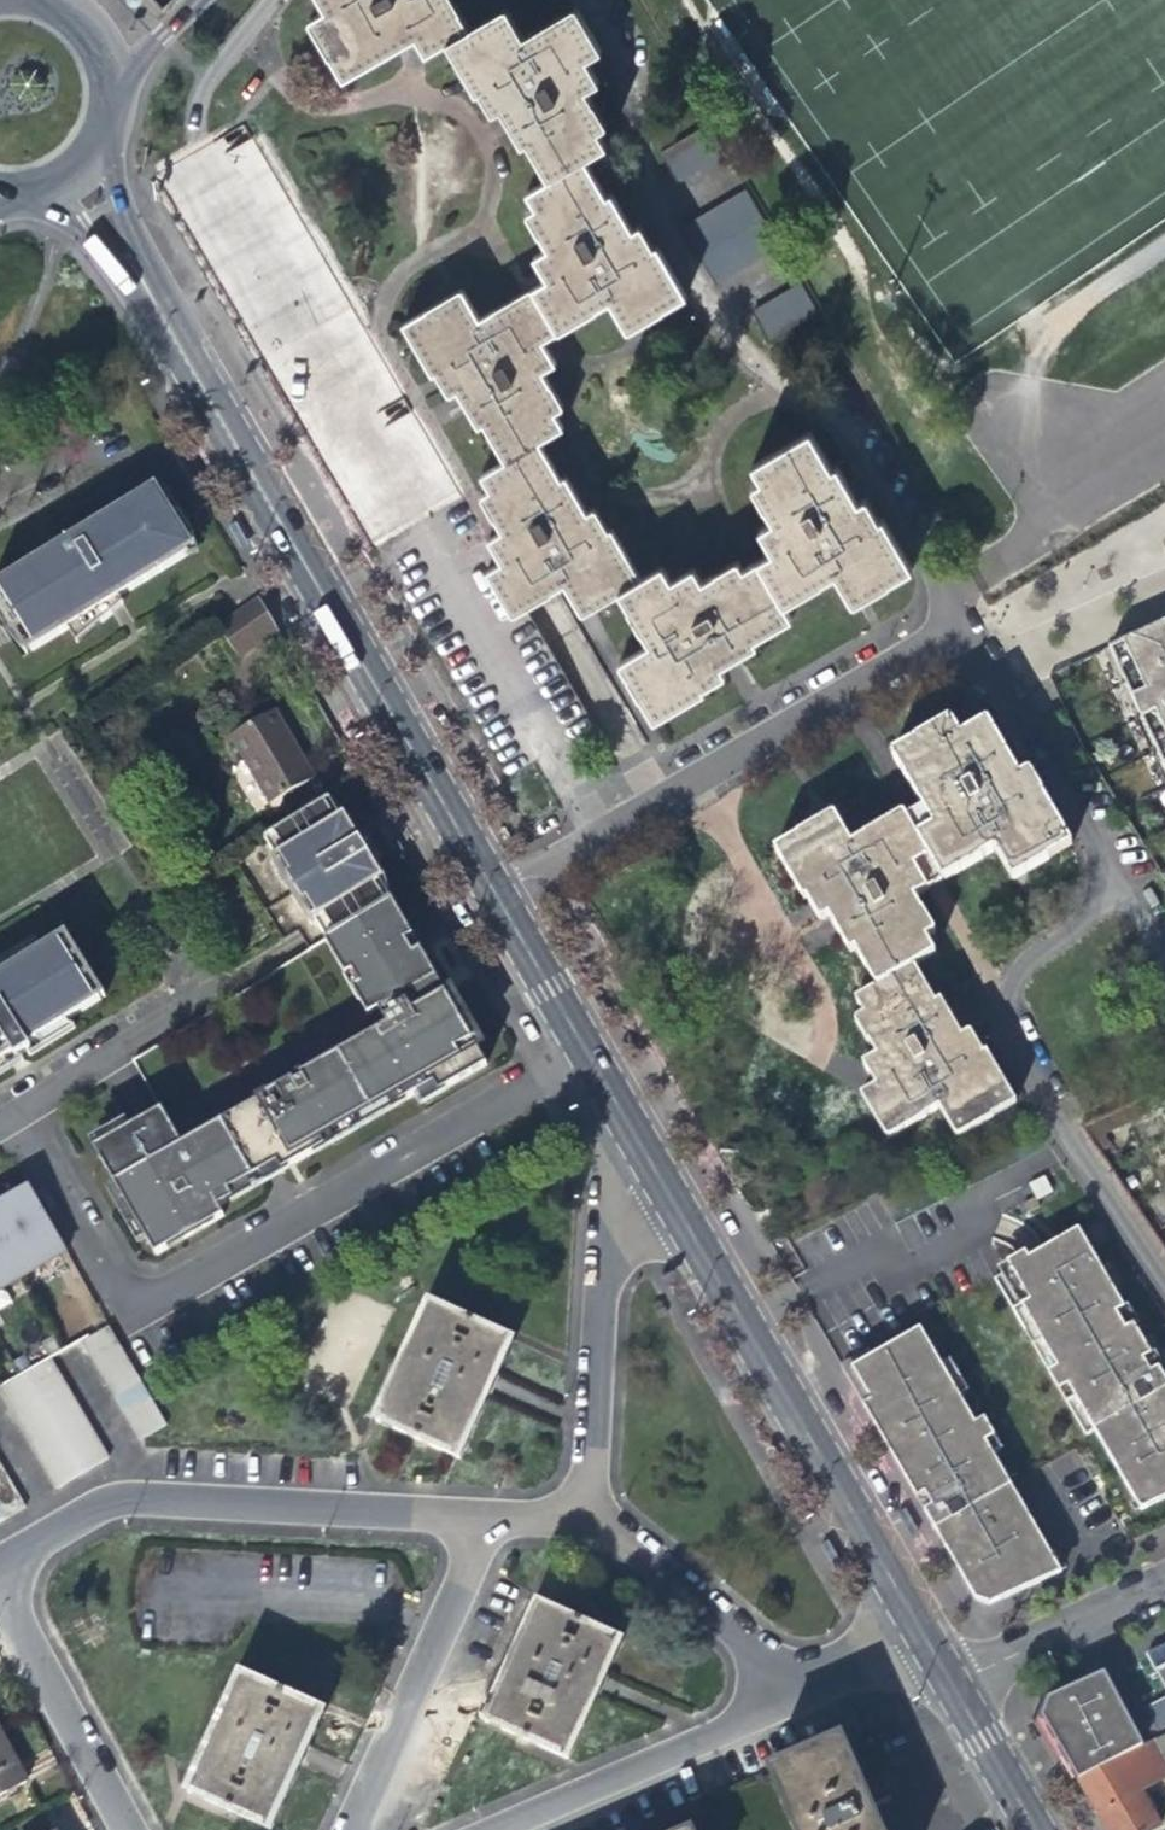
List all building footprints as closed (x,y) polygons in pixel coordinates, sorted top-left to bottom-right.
[(446,48),(466,37),(445,0),(315,0),(324,17),(306,27),(341,86),(414,43),(424,61),(446,48)] [(466,37),(446,48),(475,98),(479,96),(493,118),(501,114),(522,150),(527,147),(549,185),(581,167),(605,153),(601,147),(596,137),(604,133),(583,98),(597,89),(591,78),(583,67),(598,59),(573,15),(520,46),(502,16),(466,37)] [(696,120),(652,144),(670,176),(713,152),(696,120)] [(581,167),(549,185),(524,200),(532,214),(524,218),(545,254),(532,262),(545,285),(528,295),(553,338),(609,305),(627,335),(684,302),(655,253),(650,256),(636,232),(629,236),(621,222),(609,201),(602,205),(581,167)] [(733,185),(675,218),(712,277),(768,244),(733,185)] [(788,278),(746,301),(764,334),(806,311),(788,278)] [(540,345),(553,338),(528,295),(476,326),(458,296),(401,329),(430,379),(435,376),(442,388),(448,398),(455,393),(477,430),(480,428),(503,468),(533,450),(562,434),(552,418),(561,413),(540,375),(553,368),(540,345)] [(771,559),(758,567),(781,606),(835,575),(853,605),(910,571),(883,524),(877,527),(863,504),(856,509),(844,489),(835,473),(829,476),(807,439),(751,471),(761,488),(752,493),(772,529),(758,537),(771,559)] [(533,450),(503,468),(478,482),(486,497),(478,501),(492,525),(500,538),(487,546),(500,568),(485,576),(483,577),(507,619),(521,611),(527,607),(561,588),(578,619),(615,597),(637,585),(607,535),(603,538),(590,516),(582,520),(562,485),(555,488),(533,450)] [(0,586),(0,590),(37,651),(78,626),(99,613),(105,623),(112,617),(118,612),(113,604),(125,597),(195,553),(192,549),(196,547),(162,491),(158,493),(155,490),(0,586)] [(232,520),(226,523),(240,548),(246,546),(232,520)] [(658,573),(637,585),(615,597),(646,650),(619,666),(652,723),(701,694),(698,690),(722,676),(718,669),(736,658),(755,647),(751,641),(789,619),(781,606),(758,567),(739,577),(734,568),(696,590),(689,577),(667,589),(658,573)] [(0,590),(0,606),(31,655),(37,651),(0,590)] [(129,603),(125,597),(113,604),(118,612),(129,603)] [(244,661),(282,635),(263,600),(222,629),(244,661)] [(105,623),(99,613),(78,626),(83,634),(82,642),(105,623)] [(1115,646),(1132,684),(1146,716),(1164,752),(1164,755),(1164,624),(1115,646)] [(284,713),(239,737),(277,807),(321,780),(301,744),(284,713)] [(920,809),(902,820),(938,883),(994,851),(1010,879),(1067,846),(1025,774),(1016,779),(1000,752),(983,724),(957,739),(948,724),(890,758),(920,809)] [(341,822),(330,804),(230,866),(233,871),(241,866),(250,880),(287,940),(302,931),(315,952),(361,923),(392,904),(380,886),(386,883),(371,859),(376,856),(371,848),(366,839),(361,843),(350,825),(346,819),(341,822)] [(938,883),(902,820),(899,815),(846,845),(829,817),(823,820),(772,850),(801,900),(807,897),(821,920),(828,916),(850,953),(855,949),(878,988),(910,970),(921,963),(932,957),(923,941),(932,936),(910,900),(938,883)] [(167,1112),(98,1151),(159,1258),(227,1219),(222,1210),(263,1187),(358,1133),(420,1097),(424,1107),(491,1069),(439,978),(396,902),(392,904),(361,923),(315,952),(358,1029),(369,1023),(378,1038),(327,1067),(329,1070),(321,1075),(319,1072),(186,1147),(167,1112)] [(78,938),(72,929),(68,931),(65,933),(71,942),(88,970),(104,997),(111,992),(95,966),(87,954),(78,938)] [(27,1045),(35,1039),(77,1013),(104,997),(88,970),(71,942),(65,933),(46,944),(42,937),(21,950),(26,957),(5,970),(0,973),(0,1061),(27,1045)] [(5,970),(26,957),(21,950),(11,956),(0,963),(0,967),(5,970)] [(910,970),(878,988),(857,1001),(866,1015),(857,1021),(877,1058),(863,1066),(876,1089),(861,1098),(874,1121),(885,1139),(938,1109),(956,1141),(1015,1107),(986,1056),(985,1057),(980,1060),(967,1037),(959,1041),(951,1028),(947,1018),(939,1004),(932,1008),(910,970)] [(77,1013),(35,1039),(40,1047),(82,1021),(77,1013)] [(0,1061),(0,1072),(32,1053),(27,1045),(0,1061)] [(1153,1108),(1164,1102),(1159,1090),(1147,1096),(1153,1108)] [(1153,1109),(1153,1108),(1147,1096),(1131,1103),(1137,1117),(1153,1109)] [(1108,1131),(1137,1117),(1131,1103),(1101,1117),(1108,1131)] [(1113,1143),(1108,1131),(1101,1117),(1086,1124),(1102,1149),(1113,1143)] [(1036,1197),(1049,1190),(1041,1175),(1027,1182),(1036,1197)] [(70,1254),(33,1188),(15,1198),(18,1203),(0,1213),(0,1293),(70,1254)] [(1021,1201),(1025,1210),(1037,1205),(1033,1196),(1021,1201)] [(1164,1487),(1164,1378),(1158,1367),(1158,1365),(1148,1371),(1141,1358),(1150,1352),(1149,1351),(1132,1323),(1122,1305),(1076,1227),(1009,1267),(1029,1300),(1020,1306),(1040,1340),(1056,1367),(1075,1399),(1096,1436),(1136,1503),(1164,1487)] [(1029,1300),(1009,1267),(1000,1272),(1020,1306),(1029,1300)] [(1122,1305),(1132,1323),(1137,1320),(1126,1303),(1122,1305)] [(518,1343),(434,1304),(380,1422),(463,1459),(491,1399),(518,1343)] [(1040,1340),(1020,1306),(1012,1310),(1032,1345),(1040,1340)] [(84,1343),(93,1359),(122,1341),(113,1327),(84,1343)] [(991,1607),(1061,1574),(1007,1483),(992,1455),(973,1424),(957,1396),(939,1365),(918,1330),(872,1357),(851,1369),(933,1508),(925,1513),(949,1553),(977,1603),(991,1607)] [(93,1359),(103,1374),(131,1356),(122,1341),(93,1359)] [(1158,1365),(1158,1367),(1162,1364),(1158,1357),(1153,1349),(1149,1351),(1150,1352),(1141,1358),(1148,1371),(1158,1365)] [(925,1513),(933,1508),(851,1369),(872,1357),(869,1353),(841,1370),(905,1479),(925,1513)] [(103,1374),(111,1388),(139,1370),(131,1356),(103,1374)] [(948,1360),(939,1365),(957,1396),(967,1391),(948,1360)] [(28,1376),(37,1390),(63,1375),(54,1361),(28,1376)] [(1075,1399),(1056,1367),(1048,1372),(1066,1404),(1075,1399)] [(111,1388),(119,1401),(147,1383),(142,1376),(139,1370),(111,1388)] [(71,1389),(63,1375),(37,1390),(46,1405),(71,1389)] [(2,1391),(11,1406),(37,1390),(28,1376),(2,1391)] [(119,1401),(127,1415),(155,1397),(147,1383),(119,1401)] [(80,1403),(71,1389),(46,1405),(54,1419),(80,1403)] [(11,1406),(19,1420),(46,1405),(37,1390),(11,1406)] [(127,1415),(134,1427),(162,1410),(155,1397),(127,1415)] [(89,1418),(80,1403),(54,1419),(63,1433),(89,1418)] [(19,1420),(28,1434),(54,1419),(46,1405),(19,1420)] [(171,1425),(162,1410),(134,1427),(142,1440),(147,1441),(171,1425)] [(96,1431),(89,1418),(63,1433),(71,1446),(96,1431)] [(983,1418),(973,1424),(992,1455),(1001,1450),(983,1418)] [(28,1434),(36,1449),(63,1433),(54,1419),(28,1434)] [(104,1444),(96,1431),(71,1446),(79,1460),(104,1444)] [(36,1449),(44,1462),(71,1446),(63,1433),(36,1449)] [(113,1459),(104,1444),(79,1460),(87,1474),(113,1459)] [(44,1462),(52,1475),(79,1460),(71,1446),(44,1462)] [(61,1489),(87,1474),(79,1460),(52,1475),(61,1489)] [(13,1480),(5,1467),(0,1470),(0,1487),(13,1480)] [(21,1494),(13,1480),(0,1487),(0,1506),(21,1494)] [(1136,1503),(1141,1511),(1164,1498),(1164,1487),(1136,1503)] [(21,1494),(0,1506),(0,1522),(1,1524),(29,1507),(21,1494)] [(906,1506),(900,1510),(913,1533),(919,1530),(906,1506)] [(830,1540),(822,1544),(833,1563),(841,1558),(830,1540)] [(490,1722),(572,1759),(600,1697),(626,1642),(542,1604),(490,1722)] [(1154,1673),(1164,1694),(1164,1667),(1154,1673)] [(244,1674),(191,1791),(275,1829),(303,1767),(308,1756),(312,1746),(328,1712),(244,1674)] [(1102,1677),(1049,1702),(1043,1719),(1053,1738),(1059,1748),(1078,1781),(1126,1755),(1141,1747),(1102,1677)] [(0,1726),(0,1798),(30,1782),(15,1755),(0,1726)] [(1078,1781),(1102,1822),(1107,1829),(1157,1829),(1158,1829),(1137,1794),(1164,1779),(1164,1739),(1155,1744),(1153,1740),(1141,1747),(1126,1755),(1078,1781)] [(877,1812),(845,1740),(774,1770),(781,1787),(778,1788),(793,1822),(796,1821),(800,1829),(885,1829),(877,1812)]
